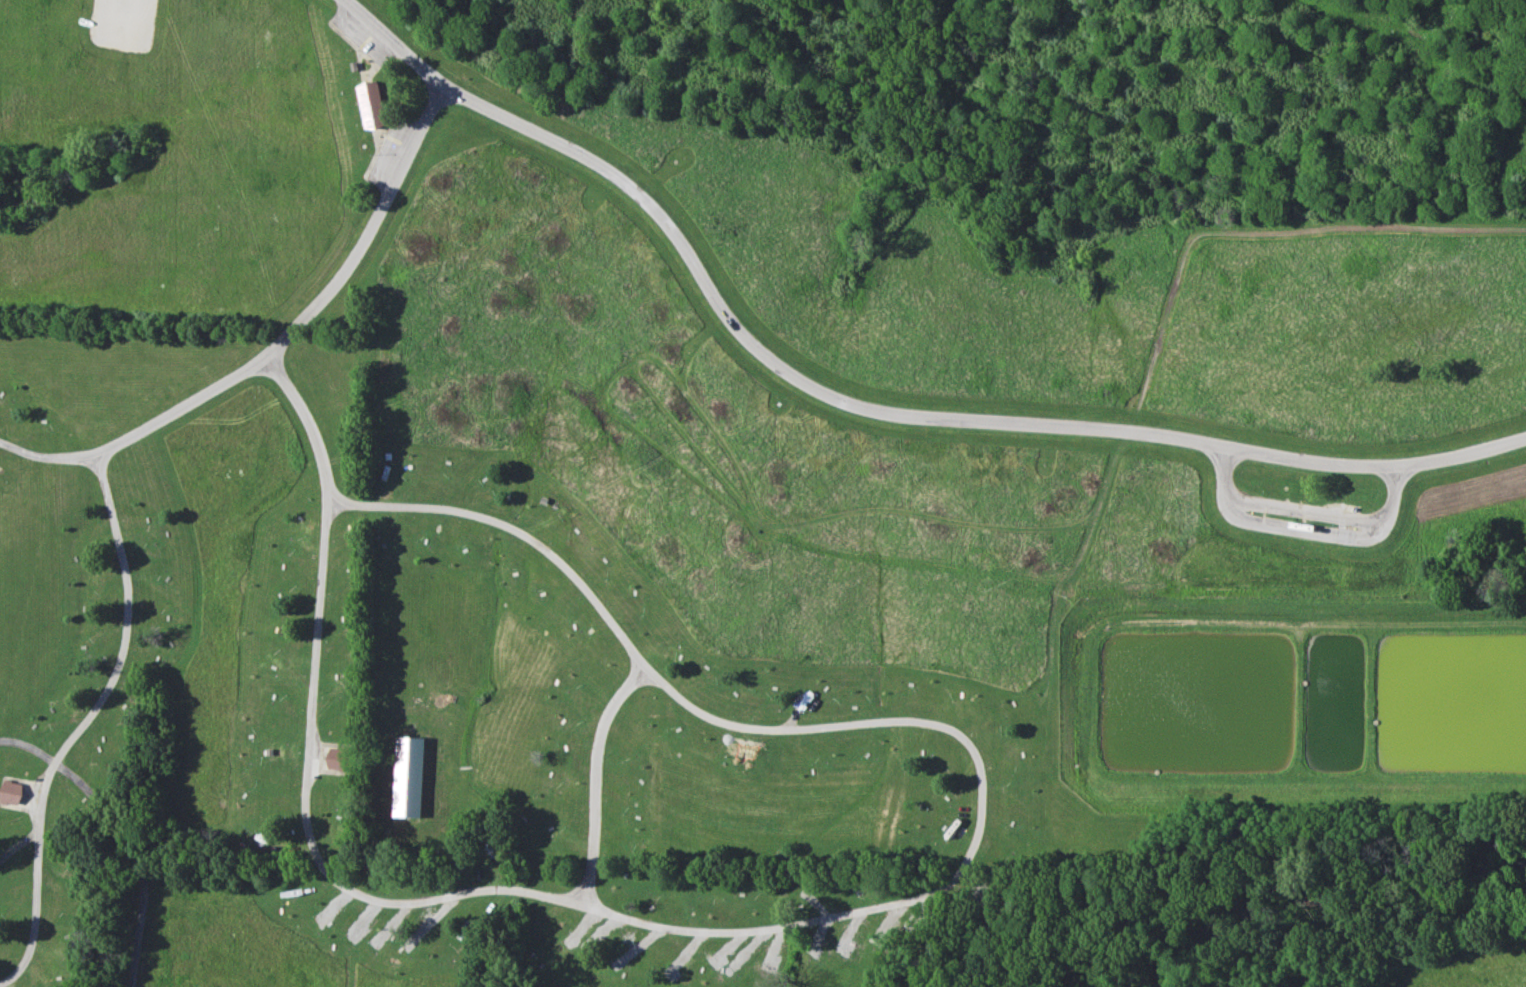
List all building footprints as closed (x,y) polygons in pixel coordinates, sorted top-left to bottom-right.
[(387,125),(378,80),(357,85),(366,130),(387,125)] [(425,737),(396,736),(394,817),(423,818),(425,737)] [(22,803),(21,781),(1,782),(2,804),(22,803)]
